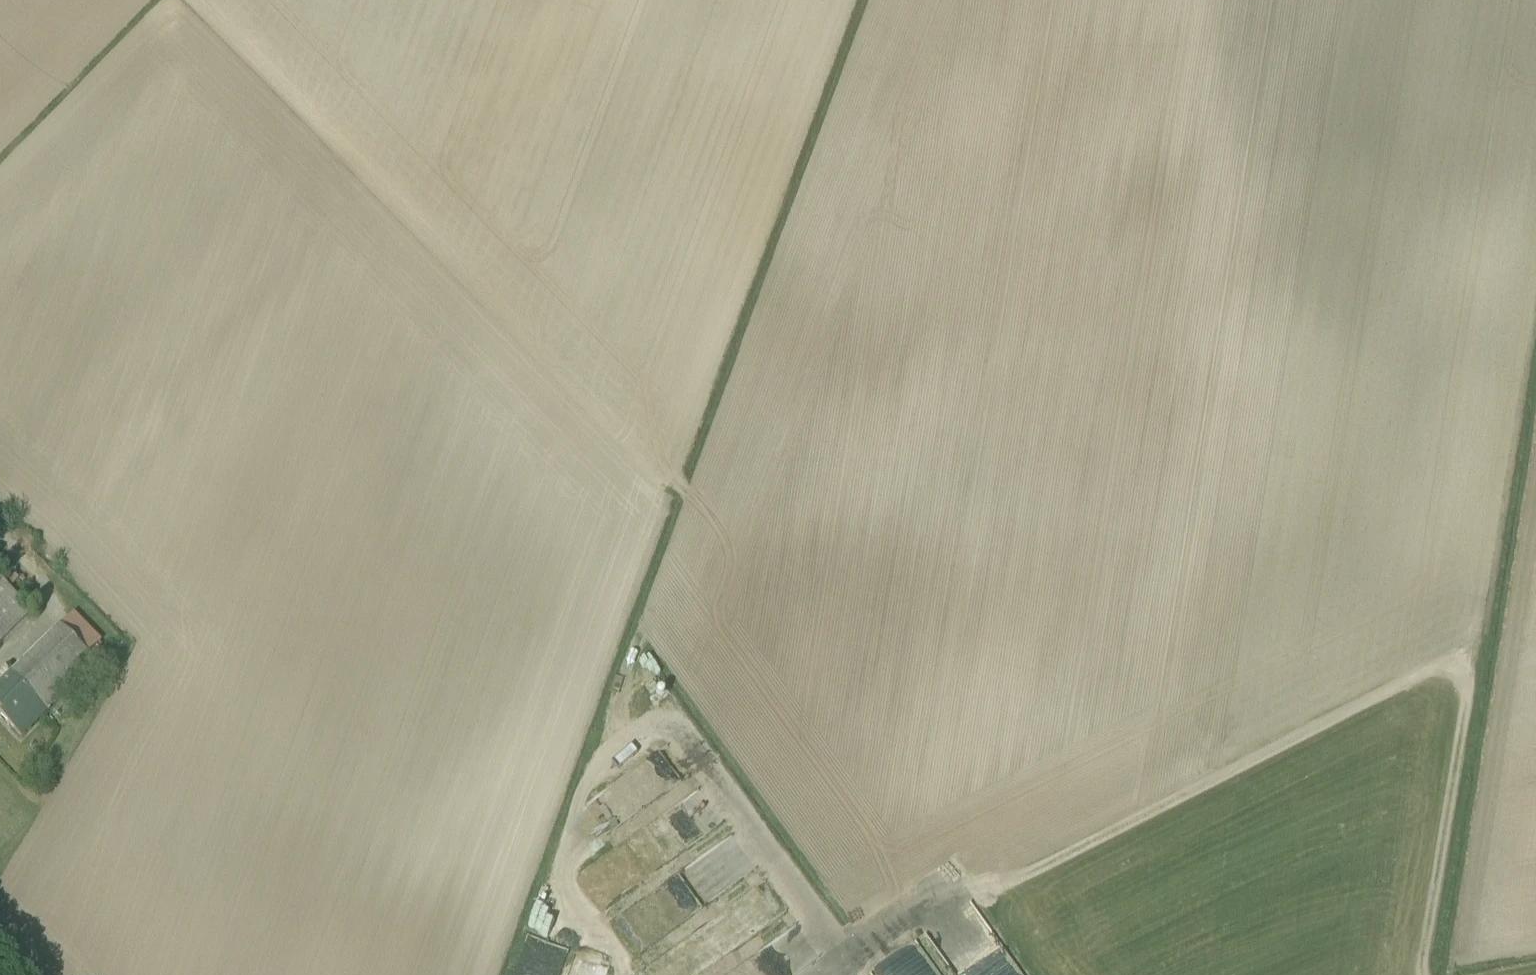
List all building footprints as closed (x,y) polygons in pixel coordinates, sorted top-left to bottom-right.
[(32,613),(0,582),(0,644),(32,613)] [(0,685),(0,715),(20,736),(94,663),(59,627),(0,685)] [(625,915),(623,927),(651,932),(653,920),(625,915)] [(575,966),(570,974),(594,974),(575,966)]
